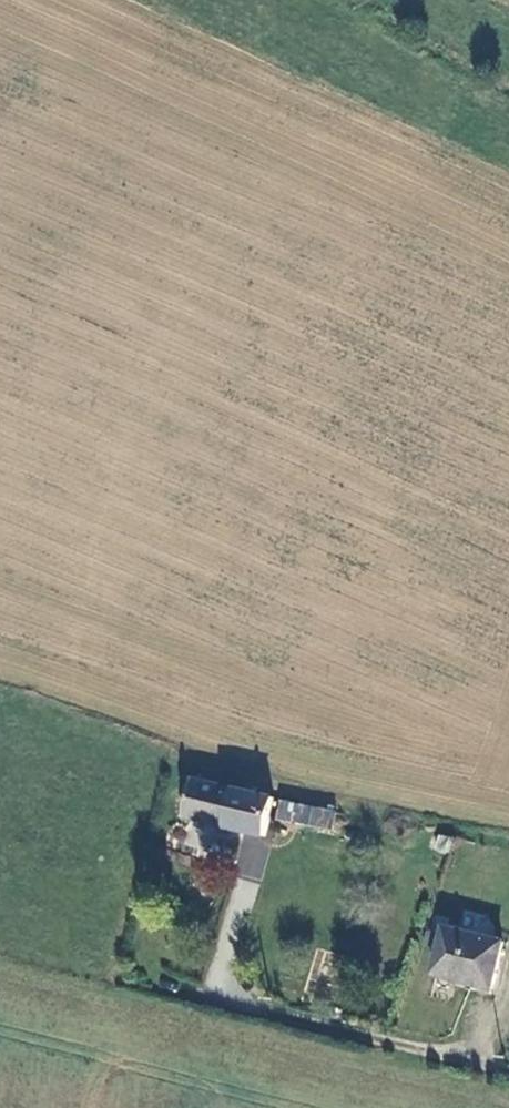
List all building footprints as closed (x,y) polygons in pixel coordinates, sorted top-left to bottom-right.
[(264,836),(274,797),(193,776),(183,815),(264,836)] [(342,832),(345,816),(283,803),(280,819),(342,832)] [(453,844),(436,841),(434,849),(450,854),(453,844)] [(452,925),(440,975),(499,989),(508,944),(508,938),(452,925)]
